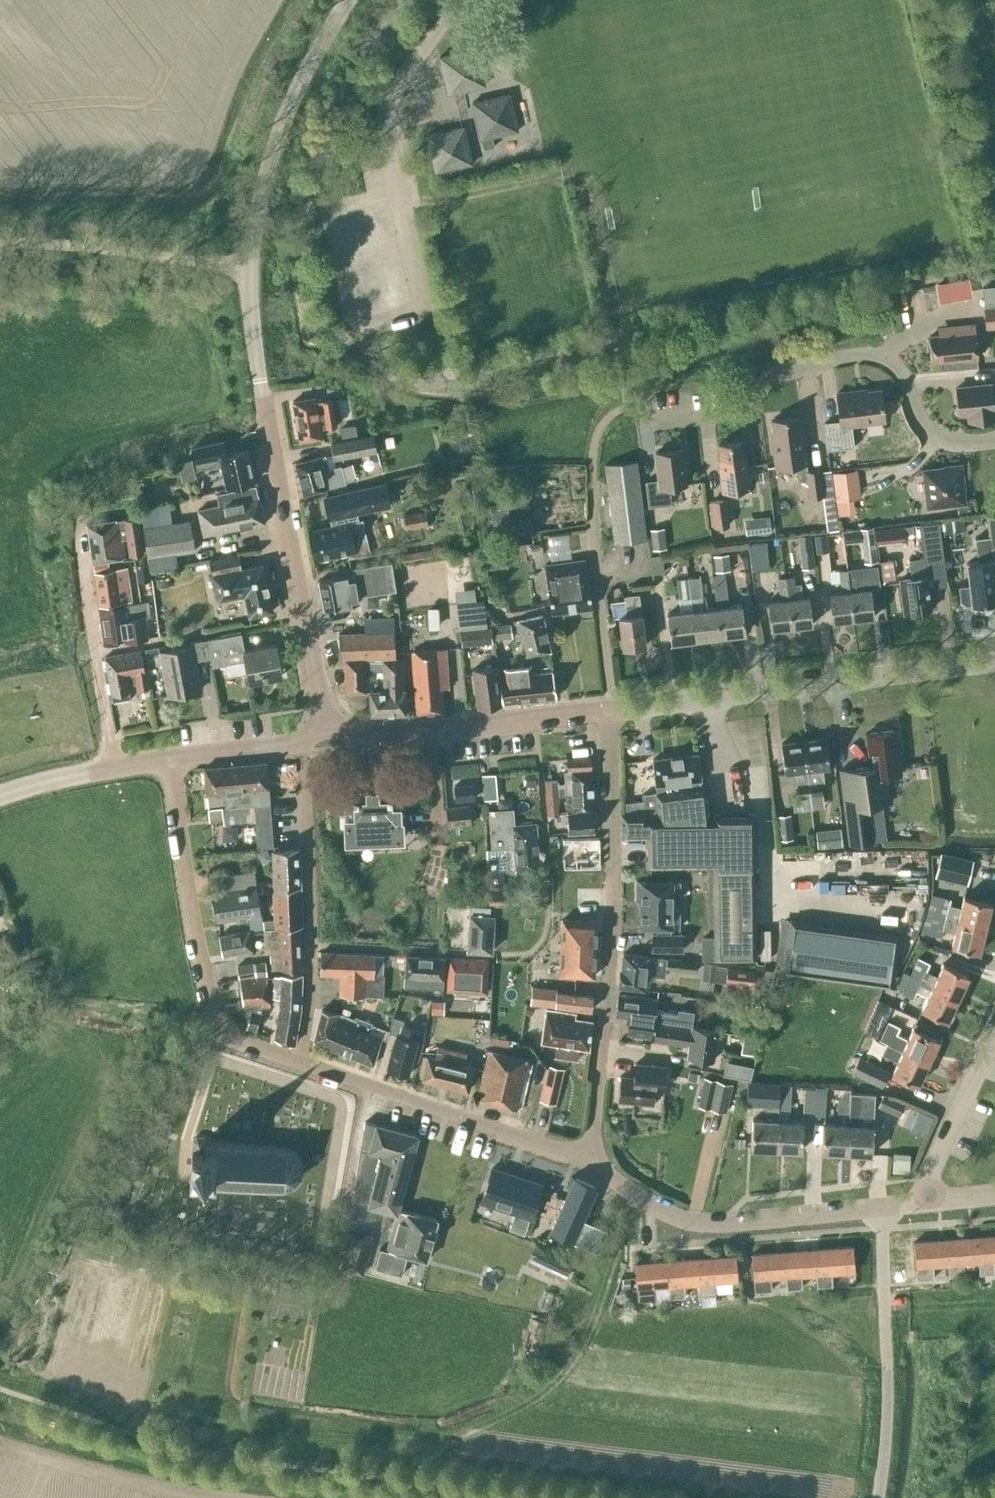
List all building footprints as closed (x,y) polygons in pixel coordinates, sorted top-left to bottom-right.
[(476,48),(440,57),(448,93),(485,85),(476,48)] [(481,139),(518,131),(509,94),(473,102),(481,139)] [(435,172),(472,164),(464,128),(427,135),(435,172)] [(958,281),(938,284),(941,300),(961,296),(958,281)] [(985,311),(986,327),(994,326),(994,310),(985,311)] [(929,336),(932,362),(977,357),(973,325),(946,327),(946,334),(929,336)] [(958,414),(965,413),(966,421),(994,419),(991,384),(956,388),(958,414)] [(851,425),(884,421),(880,389),(853,392),(853,390),(836,392),(840,420),(824,422),(827,450),(854,447),(851,425)] [(314,397),(292,401),(299,441),(322,438),(320,428),(336,425),(331,399),(315,402),(314,397)] [(775,467),(795,464),(797,480),(806,479),(805,470),(808,469),(803,433),(801,433),(799,417),(771,420),(773,436),(771,436),(775,467)] [(354,426),(340,428),(342,438),(356,436),(354,426)] [(325,454),(295,463),(303,494),(346,482),(341,464),(336,466),(334,459),(377,449),(373,434),(331,443),(333,455),(326,457),(325,454)] [(386,447),(395,445),(393,436),(384,437),(386,447)] [(254,481),(247,450),(225,455),(222,441),(191,448),(196,470),(222,465),(227,487),(254,481)] [(742,441),(718,444),(720,460),(718,460),(722,491),(750,487),(746,457),(744,457),(742,441)] [(669,486),(686,484),(681,449),(655,452),(659,479),(645,481),(648,507),(671,504),(669,486)] [(485,461),(496,461),(496,451),(485,451),(485,461)] [(604,463),(614,544),(646,539),(636,459),(604,463)] [(960,465),(923,470),(927,507),(965,503),(960,465)] [(143,475),(142,470),(138,468),(133,469),(131,473),(132,478),(136,480),(141,479),(143,475)] [(805,470),(806,479),(808,498),(824,496),(821,471),(820,468),(808,469),(805,470)] [(859,498),(856,470),(832,473),(836,501),(859,498)] [(309,531),(315,559),(347,552),(348,558),(370,553),(362,519),(359,520),(357,512),(389,505),(384,484),(325,497),(330,519),(334,518),(336,525),(309,531)] [(264,522),(255,485),(217,493),(219,505),(198,510),(204,536),(264,522)] [(122,498),(133,496),(132,487),(120,489),(122,498)] [(729,525),(725,498),(710,500),(713,527),(729,525)] [(508,501),(490,503),(493,527),(511,525),(508,501)] [(190,519),(170,522),(168,503),(139,508),(149,570),(177,566),(175,553),(194,550),(190,519)] [(403,514),(405,528),(427,525),(425,511),(403,514)] [(986,515),(989,536),(975,538),(977,561),(967,562),(970,585),(959,587),(961,600),(966,604),(972,603),(972,604),(994,601),(994,576),(991,547),(994,546),(994,514),(986,515)] [(751,517),(753,533),(771,531),(769,515),(751,517)] [(943,529),(964,526),(963,515),(942,518),(943,529)] [(827,531),(839,530),(837,516),(826,517),(827,531)] [(119,519),(87,523),(92,562),(93,562),(108,560),(124,557),(121,539),(128,538),(130,555),(141,553),(136,518),(119,520),(119,519)] [(926,575),(925,563),(943,561),(939,522),(919,525),(923,558),(908,560),(911,577),(899,579),(904,613),(931,609),(926,575)] [(653,549),(666,548),(664,527),(650,529),(653,549)] [(877,561),(873,527),(860,528),(864,562),(877,561)] [(798,536),(802,568),(814,566),(810,534),(798,536)] [(828,551),(826,534),(814,535),(816,552),(828,551)] [(750,543),(754,571),(766,569),(763,541),(750,543)] [(417,550),(419,557),(433,555),(432,548),(417,550)] [(716,571),(730,569),(728,553),(714,554),(716,571)] [(273,611),(262,564),(241,568),(238,554),(209,560),(217,600),(245,594),(249,616),(273,611)] [(545,565),(552,613),(591,608),(583,559),(545,565)] [(108,560),(93,562),(94,572),(109,570),(108,560)] [(319,580),(324,609),(358,603),(356,594),(396,587),(391,561),(352,568),(354,574),(319,580)] [(866,566),(847,569),(853,619),(874,616),(871,588),(869,588),(866,566)] [(109,570),(94,572),(99,606),(131,601),(127,567),(109,570)] [(832,622),(853,619),(847,569),(839,570),(841,580),(842,592),(829,593),(832,622)] [(831,582),(841,580),(839,570),(829,571),(831,582)] [(713,575),(717,607),(720,635),(745,632),(742,604),(729,606),(725,573),(713,575)] [(793,575),(785,576),(791,627),(812,624),(809,596),(802,597),(800,583),(794,584),(793,575)] [(770,629),(791,627),(785,576),(777,577),(780,599),(767,601),(770,629)] [(688,578),(690,599),(692,610),(695,639),(720,635),(717,607),(705,609),(700,577),(688,578)] [(679,601),(690,599),(688,578),(676,580),(679,601)] [(619,617),(622,648),(645,645),(638,594),(624,596),(627,616),(619,617)] [(681,612),(667,613),(670,642),(695,639),(692,610),(690,599),(679,601),(681,612)] [(99,608),(103,639),(120,637),(121,643),(149,639),(146,617),(150,616),(148,601),(99,608)] [(487,626),(483,601),(456,605),(459,630),(487,626)] [(523,639),(528,658),(551,652),(542,616),(512,623),(516,641),(523,639)] [(491,626),(493,640),(512,637),(510,623),(491,626)] [(459,630),(461,646),(492,642),(490,627),(459,630)] [(364,633),(339,634),(340,660),(345,659),(365,659),(383,658),(395,657),(393,631),(364,633)] [(206,640),(209,658),(211,667),(224,665),(245,661),(249,681),(281,675),(276,644),(244,650),(241,633),(219,637),(206,640)] [(194,661),(209,658),(206,640),(190,642),(191,647),(161,652),(169,696),(199,690),(194,661)] [(147,658),(160,655),(158,646),(145,649),(147,658)] [(417,714),(443,712),(442,688),(449,687),(446,648),(411,651),(413,677),(417,714)] [(147,671),(144,672),(140,651),(105,656),(111,695),(112,694),(113,700),(129,698),(128,691),(130,691),(128,684),(137,683),(138,690),(149,688),(147,671)] [(384,689),(370,690),(371,714),(405,712),(403,657),(395,657),(383,658),(384,671),(384,689)] [(365,659),(345,659),(346,692),(366,691),(365,672),(365,659)] [(532,664),(498,669),(502,704),(556,697),(553,671),(533,673),(532,664)] [(477,707),(502,704),(498,669),(497,666),(472,669),(477,707)] [(870,765),(841,769),(849,843),(873,841),(869,804),(881,803),(890,802),(887,775),(901,773),(900,763),(896,729),(866,733),(870,765)] [(826,738),(803,741),(810,794),(822,793),(820,781),(823,781),(822,768),(830,767),(826,738)] [(798,796),(810,794),(803,741),(781,743),(785,773),(792,772),(794,784),(797,784),(798,796)] [(657,792),(643,794),(643,801),(625,803),(625,813),(645,813),(645,818),(709,816),(709,814),(705,785),(701,785),(700,780),(697,753),(653,759),(657,792)] [(546,792),(592,790),(591,757),(566,758),(567,770),(563,771),(565,786),(557,787),(557,780),(545,781),(546,792)] [(223,819),(223,823),(255,820),(257,848),(272,847),(270,808),(269,802),(266,762),(204,768),(206,794),(207,794),(208,806),(208,807),(209,820),(223,819)] [(526,785),(536,784),(535,773),(525,774),(526,785)] [(483,775),(485,798),(496,798),(495,774),(483,775)] [(473,784),(454,786),(455,799),(474,797),(473,784)] [(399,787),(343,790),(346,841),(402,839),(399,787)] [(593,810),(592,790),(546,792),(547,803),(557,802),(559,802),(559,796),(565,795),(566,812),(593,810)] [(558,814),(557,802),(547,803),(548,815),(558,814)] [(446,807),(447,826),(470,824),(469,805),(446,807)] [(535,822),(511,824),(510,806),(493,807),(493,814),(487,814),(490,851),(505,849),(512,849),(537,847),(535,822)] [(594,830),(593,810),(566,812),(560,812),(561,822),(567,821),(568,832),(594,830)] [(625,813),(621,813),(622,837),(646,837),(646,867),(713,866),(715,959),(755,959),(754,866),(756,866),(755,813),(709,814),(709,816),(645,818),(645,813),(625,813)] [(792,838),(789,815),(777,816),(780,840),(792,838)] [(815,830),(817,848),(842,845),(840,828),(815,830)] [(563,869),(601,867),(600,836),(562,837),(563,869)] [(273,887),(274,920),(275,928),(299,927),(302,926),(301,847),(272,849),(274,887),(273,887)] [(490,851),(487,851),(489,905),(508,904),(506,888),(505,888),(504,871),(507,871),(539,868),(537,847),(512,849),(505,849),(490,851)] [(967,884),(970,873),(973,860),(940,852),(934,876),(967,884)] [(229,891),(214,893),(217,919),(237,917),(237,920),(246,919),(246,916),(247,916),(249,929),(262,928),(255,872),(227,876),(229,891)] [(637,882),(636,900),(640,900),(640,912),(640,927),(656,927),(656,933),(652,933),(652,949),(683,949),(683,933),(670,933),(670,927),(679,927),(679,899),(673,899),(669,899),(669,882),(637,882)] [(961,908),(948,905),(950,898),(938,896),(934,914),(985,927),(991,902),(964,896),(961,908)] [(467,950),(491,951),(493,915),(488,914),(489,906),(471,904),(470,912),(470,914),(467,950)] [(979,951),(985,927),(934,914),(928,913),(923,932),(941,936),(943,928),(955,931),(952,945),(979,951)] [(559,974),(594,976),(596,920),(562,919),(559,974)] [(274,920),(264,921),(264,929),(275,928),(274,920)] [(784,970),(888,985),(895,935),(791,921),(784,970)] [(301,967),(299,927),(275,928),(264,929),(265,946),(271,946),(272,969),(301,967)] [(220,935),(223,955),(252,950),(249,930),(220,935)] [(702,938),(703,958),(715,958),(714,938),(702,938)] [(321,952),(320,973),(340,974),(339,994),(381,996),(382,975),(373,975),(374,954),(321,952)] [(623,953),(619,986),(644,988),(645,983),(649,984),(650,975),(665,976),(666,968),(695,971),(696,961),(646,956),(646,955),(623,953)] [(444,958),(406,956),(404,987),(443,989),(444,958)] [(968,975),(943,963),(937,975),(926,970),(929,963),(918,957),(909,975),(958,998),(968,975)] [(449,958),(447,992),(486,993),(487,959),(449,958)] [(266,961),(256,962),(257,975),(267,974),(266,961)] [(257,975),(256,962),(237,966),(239,978),(253,975),(257,975)] [(753,986),(755,969),(727,965),(727,966),(717,964),(715,981),(724,982),(724,983),(753,986)] [(279,1006),(274,1037),(295,1043),(300,1009),(302,974),(273,977),(272,996),(280,996),(279,1006)] [(927,997),(921,1009),(947,1020),(958,998),(909,975),(901,993),(912,998),(916,991),(927,997)] [(239,979),(242,1004),(252,1003),(253,1008),(247,1027),(256,1030),(261,1011),(262,1006),(269,1005),(269,1001),(265,977),(239,979)] [(9,998),(21,993),(16,981),(4,986),(9,998)] [(533,986),(531,1003),(533,1003),(591,1010),(592,995),(555,990),(556,988),(533,986)] [(618,994),(616,1015),(629,1016),(627,1033),(650,1036),(653,1019),(692,1024),(693,1010),(678,1008),(677,1013),(655,1010),(656,998),(618,994)] [(533,1003),(531,1003),(526,1003),(525,1013),(532,1014),(533,1003)] [(313,1041),(372,1064),(381,1036),(387,1038),(389,1030),(356,1017),(356,1019),(337,1012),(321,1009),(313,1041)] [(542,1042),(588,1048),(591,1021),(575,1018),(576,1014),(546,1010),(542,1042)] [(395,1034),(386,1069),(408,1075),(417,1041),(414,1040),(417,1028),(402,1024),(403,1020),(393,1017),(389,1032),(395,1034)] [(896,1033),(899,1026),(888,1021),(880,1039),(886,1042),(928,1061),(939,1039),(913,1027),(908,1038),(896,1033)] [(657,1022),(655,1040),(689,1045),(687,1057),(714,1060),(718,1030),(657,1022)] [(752,1053),(755,1037),(743,1035),(740,1051),(752,1053)] [(897,1061),(892,1072),(917,1084),(928,1061),(886,1042),(881,1053),(897,1061)] [(422,1079),(444,1085),(453,1048),(437,1045),(435,1057),(427,1056),(422,1079)] [(453,1048),(444,1085),(467,1091),(473,1066),(464,1064),(466,1052),(453,1048)] [(476,1098),(516,1109),(529,1059),(488,1049),(476,1098)] [(888,1070),(859,1056),(852,1072),(881,1086),(888,1070)] [(719,1073),(746,1080),(750,1066),(723,1059),(719,1073)] [(620,1076),(617,1099),(653,1103),(655,1086),(663,1086),(665,1065),(635,1062),(634,1077),(620,1076)] [(539,1100),(555,1104),(564,1068),(547,1064),(539,1100)] [(710,1109),(726,1112),(732,1084),(716,1081),(710,1109)] [(751,1147),(776,1149),(779,1094),(779,1083),(747,1081),(746,1103),(764,1104),(763,1119),(752,1118),(751,1147)] [(801,1086),(800,1118),(821,1118),(822,1086),(801,1086)] [(871,1154),(874,1094),(849,1093),(849,1098),(846,1152),(871,1154)] [(790,1095),(779,1094),(776,1149),(801,1150),(803,1121),(789,1120),(790,1095)] [(900,1115),(905,1104),(883,1094),(878,1105),(900,1115)] [(822,1122),(821,1151),(846,1152),(849,1098),(837,1098),(836,1122),(822,1122)] [(418,1135),(364,1121),(352,1201),(368,1203),(367,1205),(396,1213),(398,1208),(418,1135)] [(190,1172),(189,1182),(283,1187),(294,1183),(301,1174),(302,1163),(296,1154),(286,1148),(206,1143),(206,1139),(204,1137),(195,1136),(193,1138),(192,1148),(190,1172)] [(908,1172),(910,1152),(893,1152),(892,1171),(908,1172)] [(481,1200),(481,1201),(514,1212),(509,1228),(524,1233),(529,1217),(530,1217),(541,1184),(492,1168),(481,1200)] [(597,1187),(574,1176),(549,1231),(572,1242),(597,1187)] [(380,1246),(374,1266),(401,1274),(407,1254),(426,1259),(437,1219),(398,1208),(396,1213),(387,1248),(380,1246)] [(341,1268),(362,1274),(371,1240),(350,1234),(341,1268)] [(979,1261),(979,1273),(994,1272),(993,1260),(994,1260),(994,1235),(977,1237),(979,1261)] [(963,1263),(979,1261),(977,1237),(946,1239),(948,1264),(949,1275),(964,1274),(963,1263)] [(948,1264),(946,1239),(914,1241),(916,1277),(933,1276),(932,1265),(948,1264)] [(566,1275),(572,1260),(536,1244),(526,1266),(554,1279),(558,1272),(566,1275)] [(814,1249),(816,1274),(817,1286),(832,1284),(831,1273),(855,1271),(853,1246),(814,1249)] [(801,1275),(816,1274),(814,1249),(784,1251),(786,1276),(787,1288),(802,1287),(801,1275)] [(770,1277),(786,1276),(784,1251),(751,1254),(754,1291),(771,1289),(770,1277)] [(697,1258),(699,1282),(700,1294),(711,1293),(715,1293),(714,1281),(737,1279),(735,1255),(697,1258)] [(684,1283),(699,1282),(697,1258),(667,1260),(668,1285),(669,1297),(685,1296),(684,1283)] [(668,1285),(667,1260),(634,1263),(637,1299),(654,1298),(653,1286),(668,1285)] [(833,1297),(832,1284),(817,1286),(818,1298),(833,1297)] [(700,1303),(712,1302),(711,1293),(700,1294),(700,1303)]
